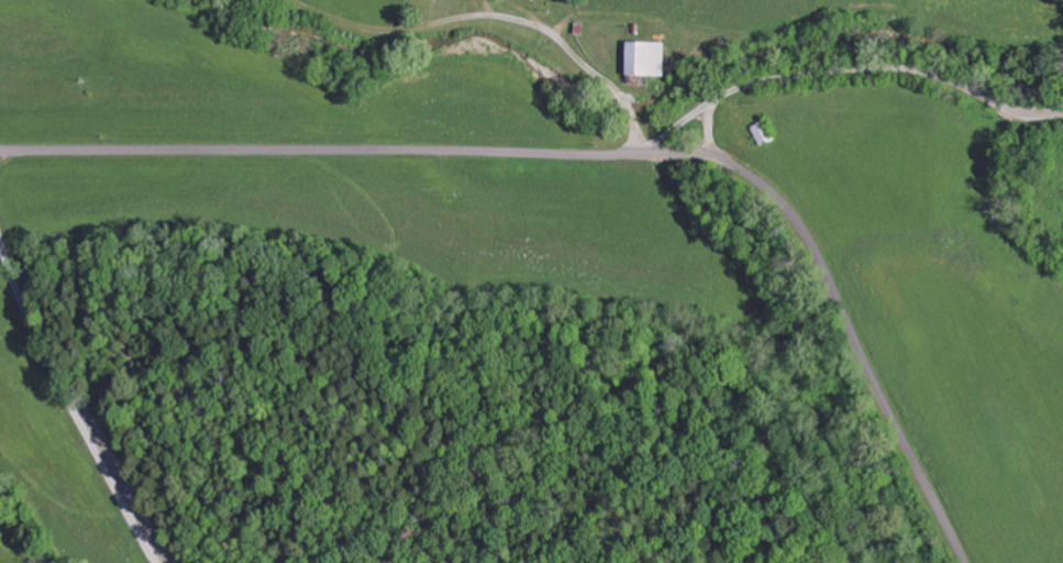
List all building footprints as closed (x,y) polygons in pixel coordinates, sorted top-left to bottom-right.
[(659,75),(659,41),(622,40),(621,74),(659,75)]
